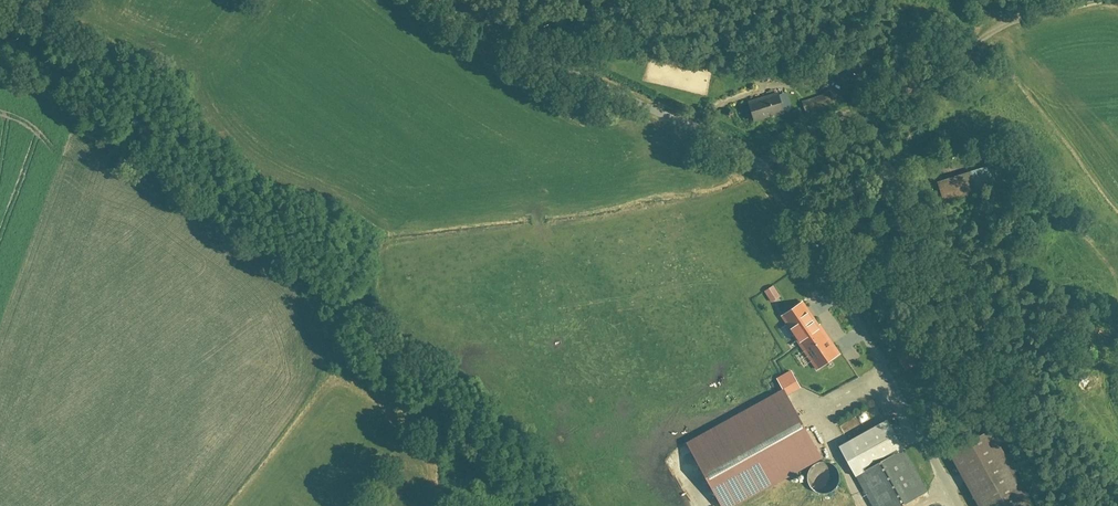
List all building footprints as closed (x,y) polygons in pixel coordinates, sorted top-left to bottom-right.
[(806,93),(813,113),(848,101),(841,80),(806,93)] [(745,104),(751,125),(788,114),(782,93),(745,104)] [(990,161),(964,169),(971,190),(997,182),(990,161)] [(774,287),(763,295),(771,306),(782,299),(774,287)] [(778,315),(812,365),(841,346),(807,295),(778,315)] [(896,353),(909,373),(928,361),(915,340),(896,353)] [(721,505),(732,505),(821,460),(785,391),(688,441),(721,505)] [(839,448),(871,505),(905,505),(927,494),(887,421),(839,448)] [(950,456),(977,505),(1032,505),(992,433),(950,456)] [(806,484),(808,488),(814,495),(825,497),(833,494),(838,487),(838,476),(833,468),(827,465),(817,465),(810,470),(806,478),(806,484)]
